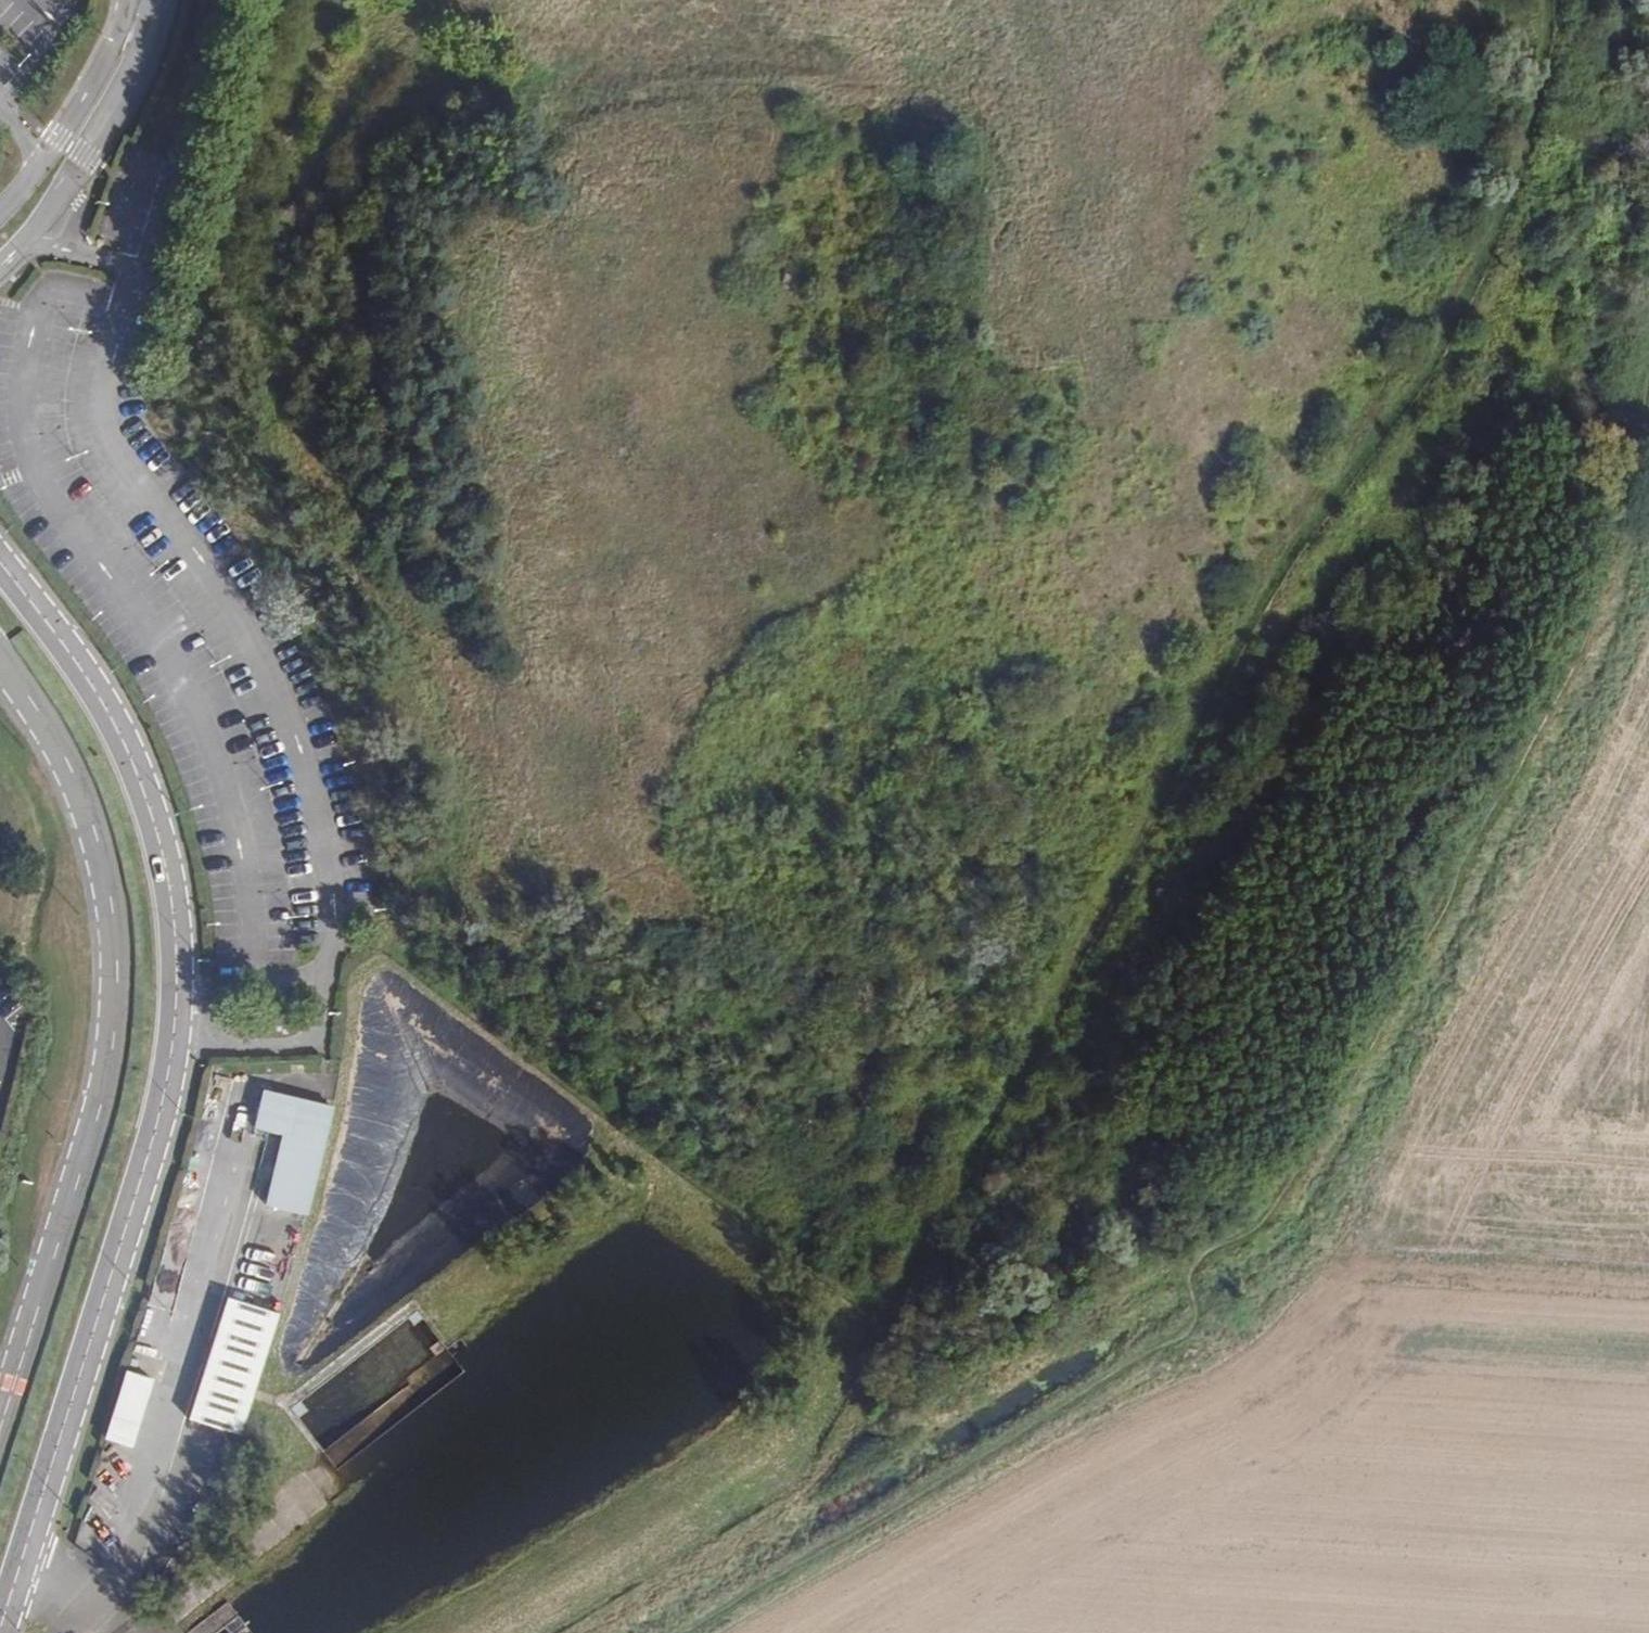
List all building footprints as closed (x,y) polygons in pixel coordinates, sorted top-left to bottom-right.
[(306,1092),(283,1160),(321,1173),(356,1067),(289,1045),(277,1082),(306,1092)] [(242,1253),(203,1375),(252,1390),(291,1269),(242,1253)] [(126,1372),(152,1380),(166,1335),(140,1327),(126,1372)]
